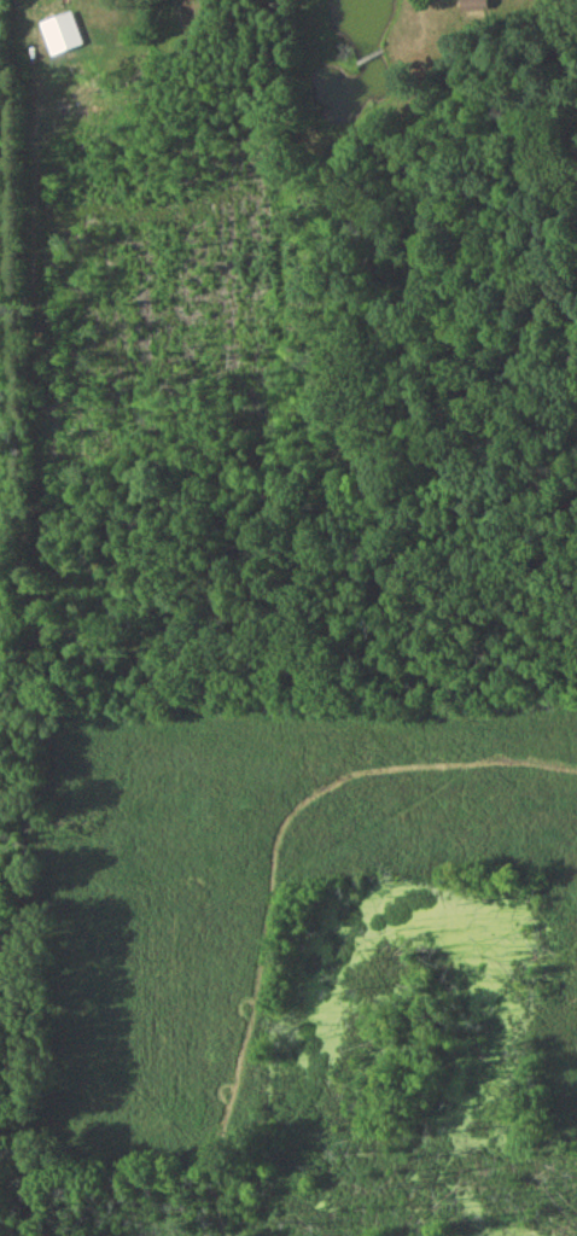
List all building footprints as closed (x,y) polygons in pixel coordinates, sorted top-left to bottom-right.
[(489,14),(489,0),(462,0),(462,14),(489,14)]
